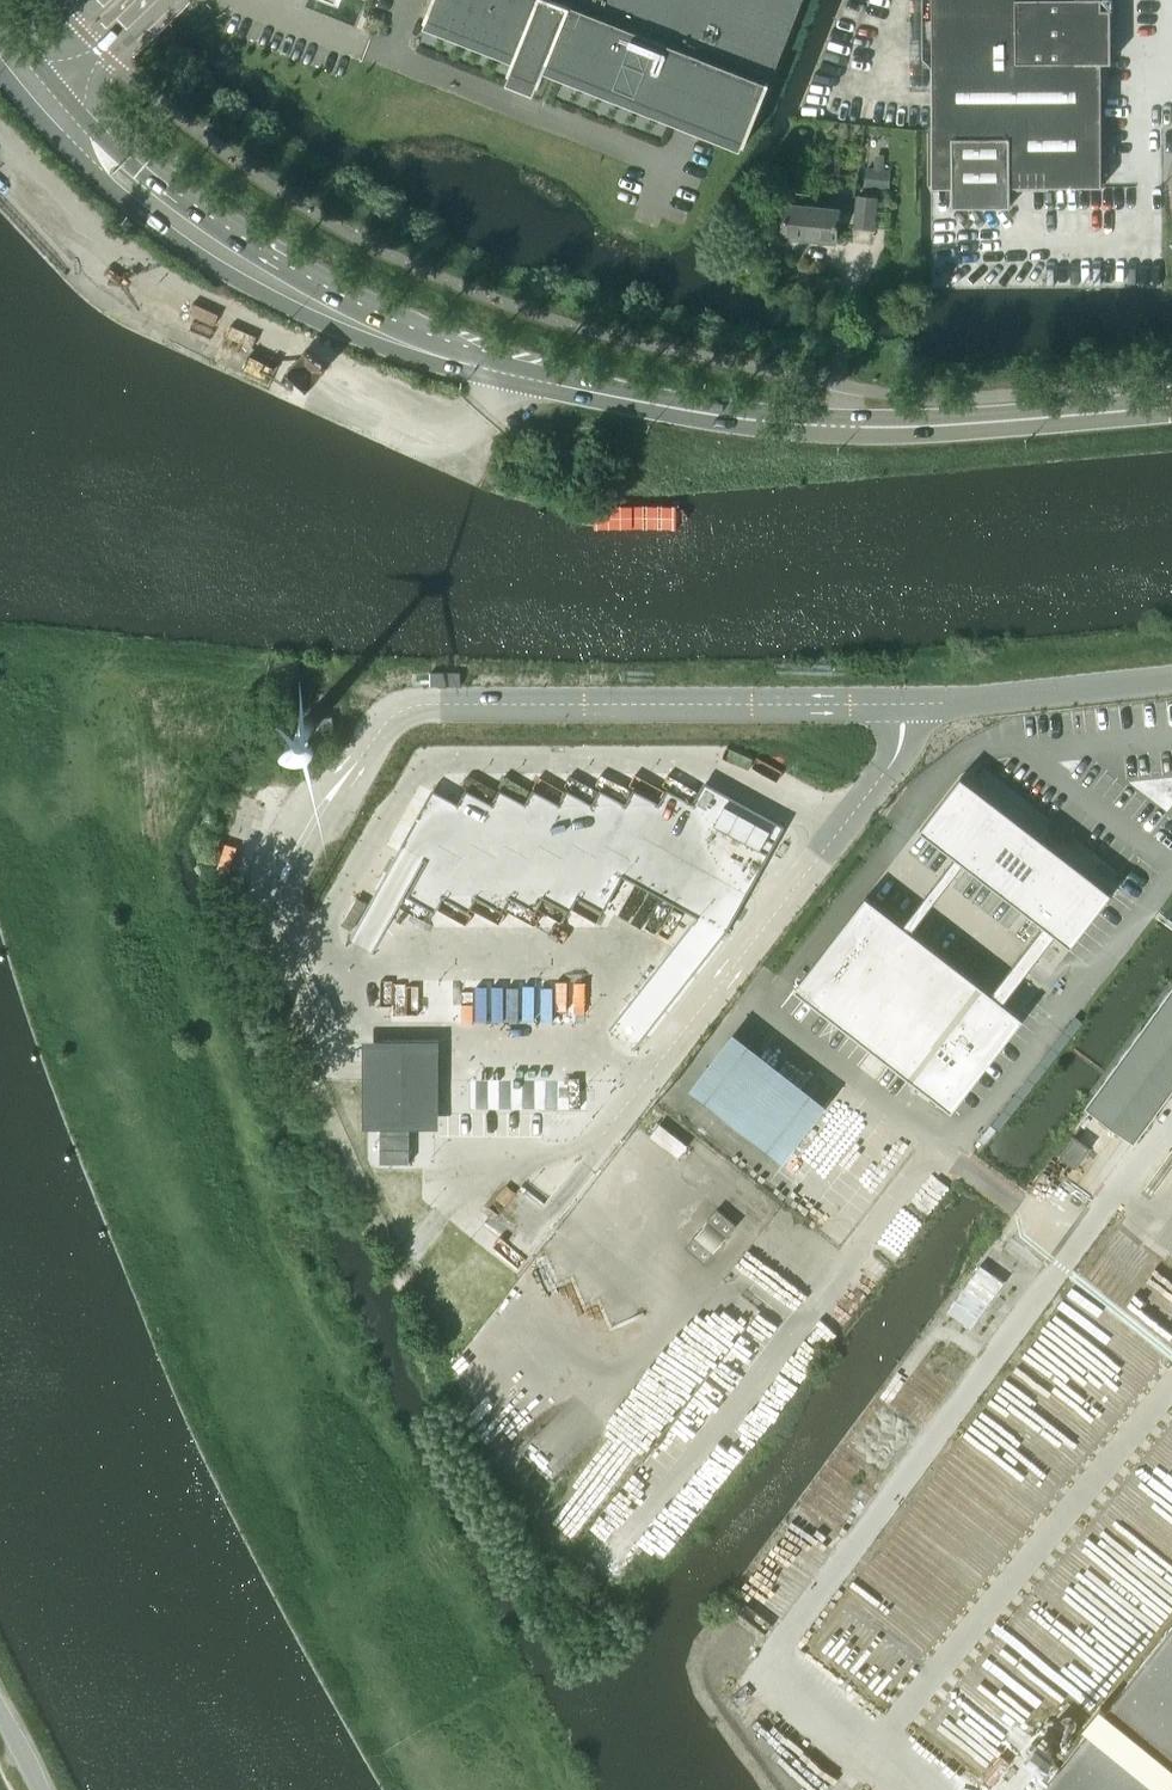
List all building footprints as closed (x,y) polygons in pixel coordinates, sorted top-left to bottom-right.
[(549,73),(740,149),(743,142),(746,143),(771,81),(770,80),(801,0),(433,0),(426,18),(428,19),(425,27),(516,63),(512,72),(515,74),(511,84),(538,95),(541,84),(544,86),(549,73)] [(957,207),(1012,206),(1012,186),(1103,185),(1103,62),(1114,62),(1114,11),(1105,11),(1104,0),(934,0),(936,68),(926,57),(925,0),(910,0),(911,57),(911,90),(935,90),(936,188),(955,187),(957,207)] [(875,167),(868,166),(865,187),(890,190),(892,169),(884,168),(885,155),(877,154),(875,167)] [(856,212),(845,210),(845,208),(811,205),(812,193),(778,189),(775,215),(786,216),(784,235),(783,239),(841,245),(844,222),(855,223),(854,227),(876,229),(880,197),(858,194),(856,212)] [(321,717),(322,729),(334,727),(332,715),(321,717)] [(299,723),(299,727),(300,730),(303,733),(307,734),(310,733),(313,731),(315,728),(315,725),(315,722),(313,719),(310,717),(308,717),(306,717),(303,718),(300,720),(299,723)] [(962,775),(921,828),(956,855),(903,923),(867,895),(795,987),(949,1106),(1021,1014),(1004,1001),(1057,933),(1071,944),(1112,891),(1056,848),(1056,849),(1044,839),(1040,843),(1027,833),(960,781),(963,777),(962,775)] [(434,790),(399,853),(425,867),(410,895),(435,909),(443,895),(469,909),(477,895),(503,909),(510,895),(536,909),(544,895),(570,909),(578,895),(603,908),(622,873),(725,930),(783,826),(706,783),(695,804),(669,790),(661,804),(635,790),(627,804),(602,790),(594,804),(568,790),(560,804),(535,790),(527,804),(501,790),(493,804),(468,790),(460,804),(434,790)] [(1088,1104),(1135,1138),(1171,1088),(1171,987),(1088,1104)] [(410,1090),(381,1089),(380,1162),(410,1162),(410,1090)] [(1091,1146),(1075,1135),(1060,1156),(1075,1167),(1091,1146)] [(683,1246),(703,1262),(734,1224),(715,1207),(683,1246)] [(1106,1710),(1100,1705),(1084,1727),(1089,1731),(1042,1789),(1171,1789),(1171,1628),(1106,1710)]
